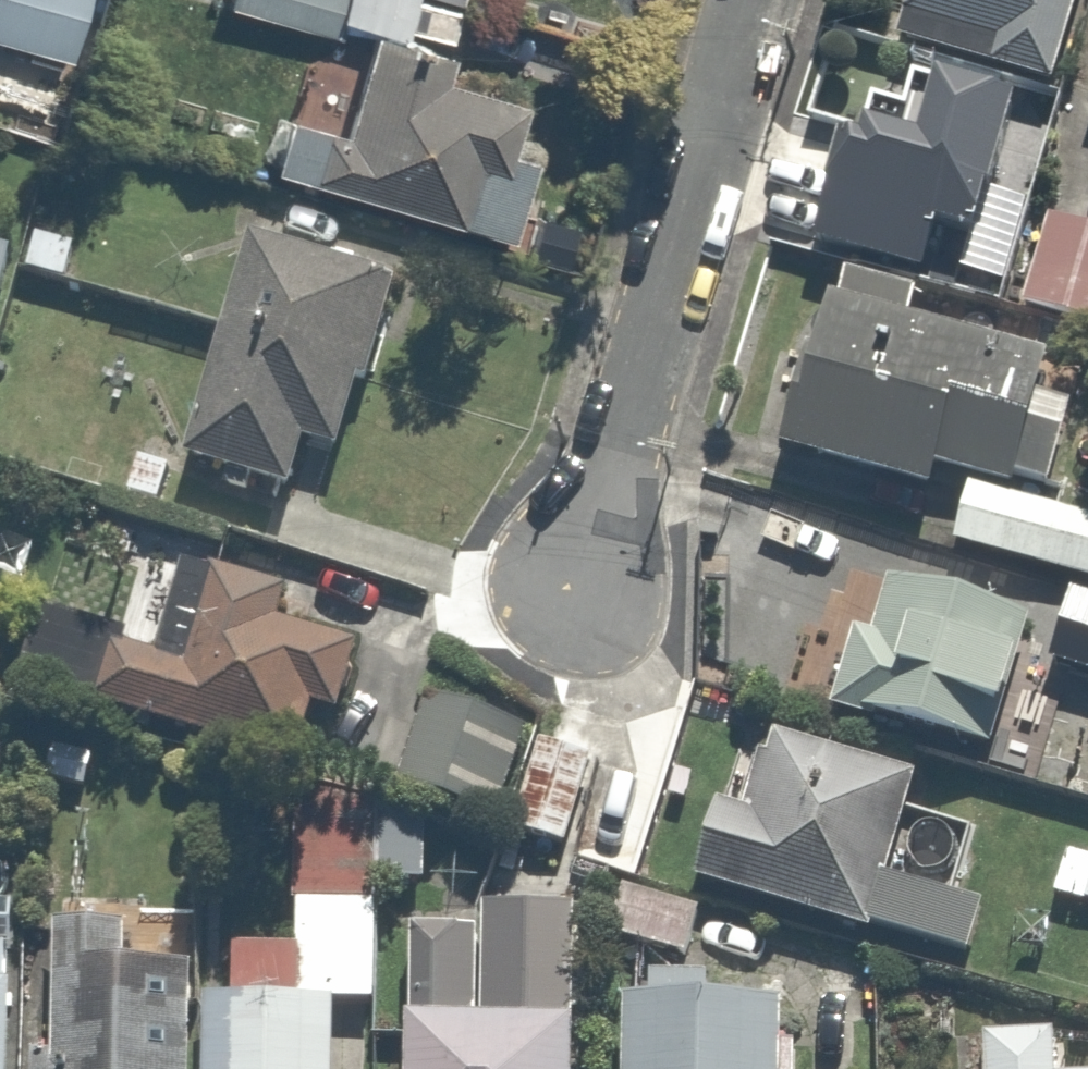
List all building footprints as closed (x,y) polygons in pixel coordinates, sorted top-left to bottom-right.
[(82,67),(97,0),(0,0),(0,49),(82,67)] [(229,6),(352,30),(358,0),(230,0),(229,6)] [(908,31),(1069,76),(1087,7),(1087,0),(917,0),(908,31)] [(355,130),(285,116),(273,179),(393,202),(384,246),(531,274),(557,140),(545,137),(551,107),(460,90),(466,60),(372,42),(355,130)] [(929,166),(849,144),(819,257),(942,290),(952,256),(1006,270),(1050,108),(952,82),(929,166)] [(1046,240),(1020,322),(1087,343),(1087,132),(1059,122),(1024,233),(1046,240)] [(399,283),(255,243),(193,464),(303,495),(315,450),(349,459),(399,283)] [(0,249),(0,302),(19,304),(25,252),(0,249)] [(837,301),(801,461),(973,500),(963,549),(1087,577),(1087,444),(1029,430),(1039,389),(1022,385),(1031,344),(837,301)] [(226,578),(195,673),(123,650),(126,639),(52,616),(29,687),(286,770),(351,718),(372,652),(289,625),(297,601),(226,578)] [(1051,628),(901,582),(884,636),(863,630),(836,717),(967,758),(978,723),(1018,735),(1051,628)] [(1079,673),(1076,781),(1087,782),(1087,674),(1079,673)] [(605,758),(429,700),(398,795),(574,852),(605,758)] [(926,773),(770,735),(751,812),(725,806),(704,891),(980,960),(993,908),(898,885),(926,773)] [(220,1000),(219,1068),(349,1068),(350,1008),(393,1009),(395,882),(432,882),(433,814),(297,812),(295,950),(245,949),(244,1000),(220,1000)] [(37,932),(12,931),(13,908),(0,907),(0,1068),(30,1068),(37,932)] [(62,1055),(42,1055),(42,1068),(199,1068),(200,955),(160,955),(160,912),(62,912),(62,1055)] [(588,970),(486,968),(487,928),(427,927),(425,1068),(587,1068),(588,970)] [(633,992),(633,1068),(860,1068),(860,1062),(808,1062),(808,992),(633,992)] [(1065,1039),(999,1039),(1000,1068),(1065,1068),(1065,1039)]
